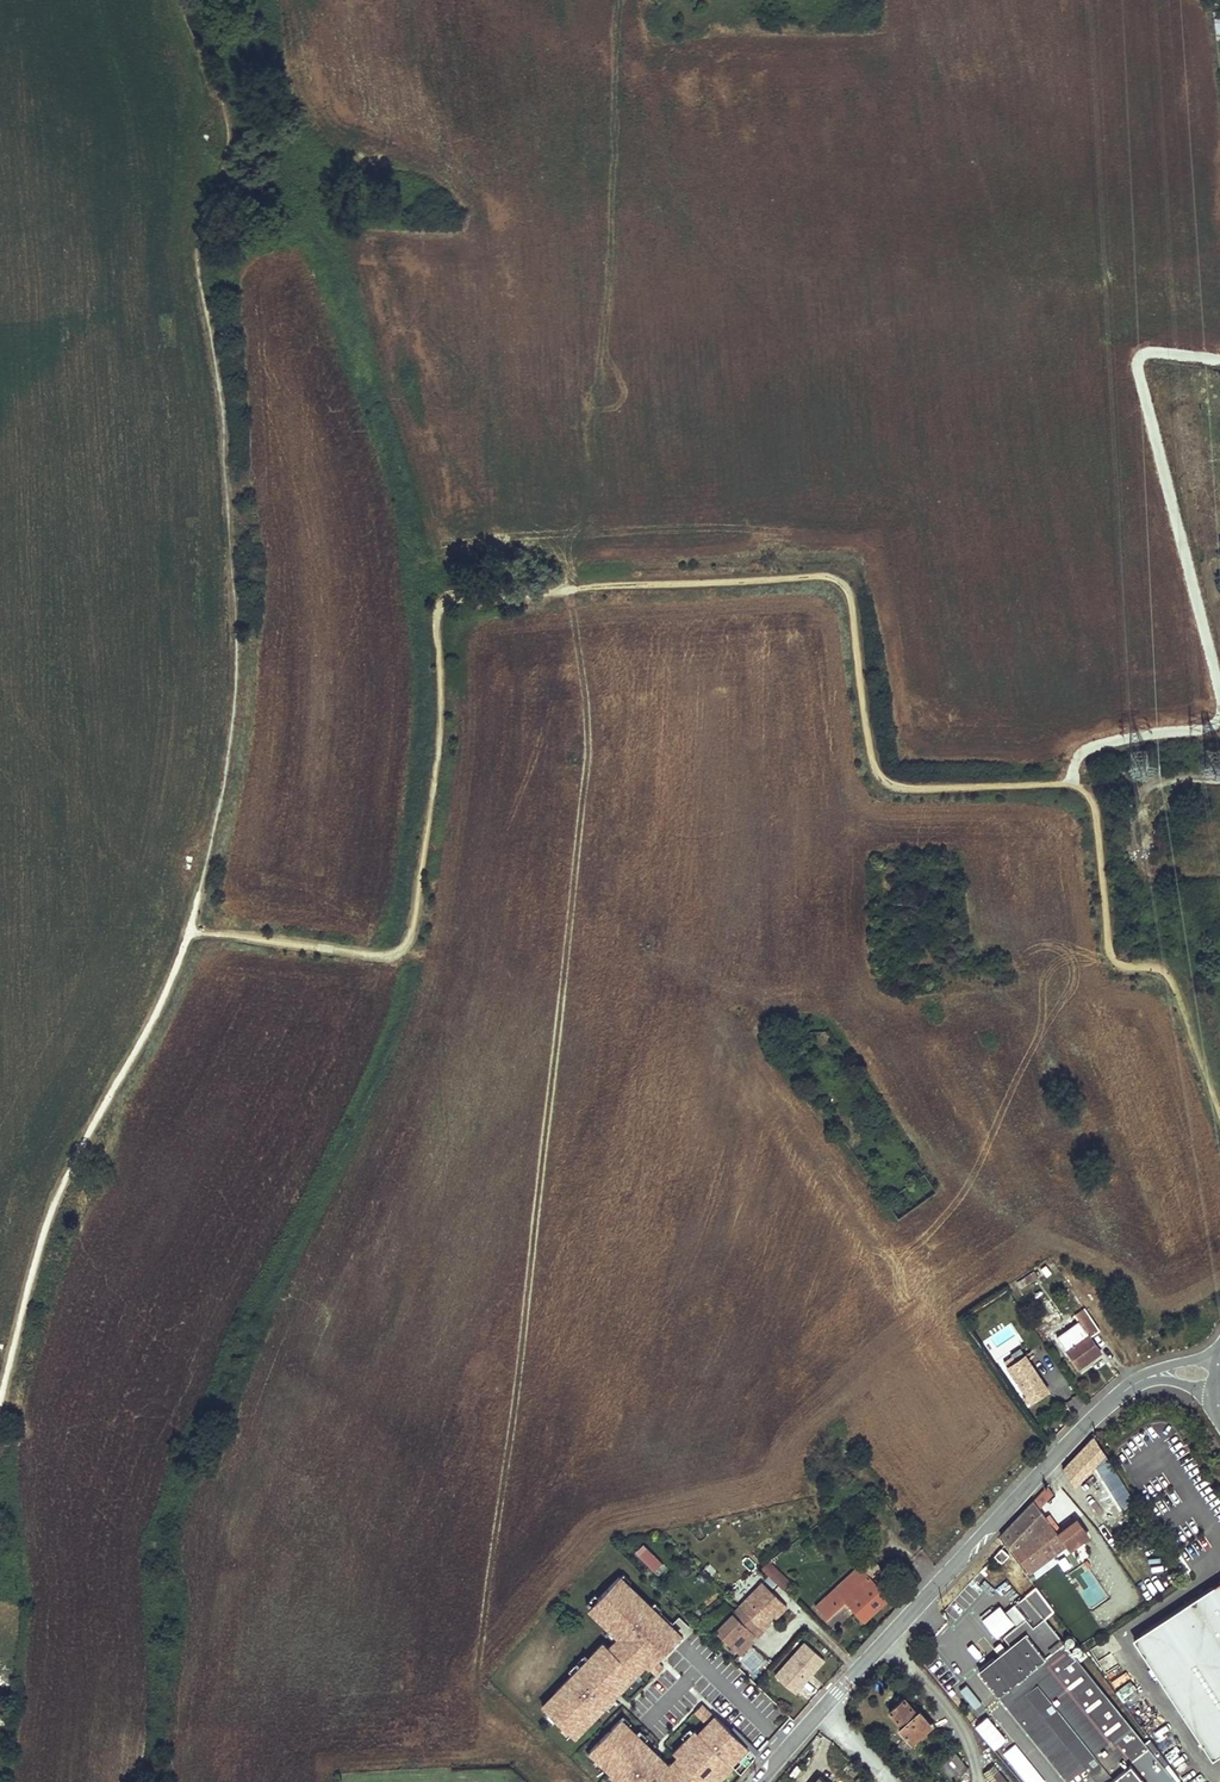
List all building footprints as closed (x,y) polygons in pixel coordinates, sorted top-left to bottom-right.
[(1204,749),(1203,767),(1219,768),(1219,750),(1204,749)] [(1131,767),(1147,766),(1147,750),(1130,751),(1131,767)] [(1034,1271),(1018,1282),(1021,1287),(1037,1276),(1034,1271)] [(1090,1336),(1100,1329),(1086,1308),(1074,1316),(1080,1324),(1059,1339),(1078,1367),(1101,1352),(1090,1336)] [(1010,1357),(1003,1362),(1031,1401),(1055,1385),(1031,1351),(1015,1362),(1010,1357)] [(1135,1500),(1094,1438),(1063,1469),(1075,1487),(1094,1466),(1114,1496),(1116,1495),(1124,1507),(1135,1500)] [(1052,1493),(1046,1485),(1000,1535),(1028,1573),(1065,1545),(1069,1550),(1088,1536),(1076,1520),(1058,1533),(1038,1507),(1052,1493)] [(1154,1532),(1149,1535),(1156,1545),(1161,1542),(1154,1532)] [(643,1545),(633,1555),(656,1578),(666,1567),(643,1545)] [(1009,1555),(1001,1548),(995,1555),(1002,1562),(1009,1555)] [(786,1585),(765,1564),(758,1570),(780,1592),(786,1585)] [(888,1597),(859,1565),(835,1588),(816,1606),(826,1618),(844,1601),(852,1610),(863,1621),(888,1597)] [(1090,1607),(1105,1599),(1090,1569),(1081,1573),(1089,1588),(1082,1592),(1090,1607)] [(620,1574),(583,1613),(612,1641),(607,1646),(603,1642),(540,1709),(576,1743),(647,1669),(655,1676),(663,1667),(659,1663),(685,1635),(620,1574)] [(1212,1759),(1219,1753),(1219,1580),(1140,1633),(1170,1677),(1162,1683),(1212,1759)] [(762,1582),(737,1607),(764,1632),(772,1624),(769,1622),(773,1617),(777,1620),(789,1607),(762,1582)] [(1044,1620),(1054,1611),(1035,1587),(1014,1604),(1034,1628),(1027,1633),(1013,1644),(980,1671),(1069,1781),(1175,1781),(1176,1781),(1044,1620)] [(844,1601),(826,1618),(834,1626),(852,1610),(844,1601)] [(737,1607),(715,1630),(741,1656),(764,1632),(737,1607)] [(1013,1644),(1027,1633),(1020,1625),(1006,1636),(1013,1644)] [(1170,1677),(1140,1633),(1132,1638),(1162,1683),(1170,1677)] [(773,1680),(792,1696),(798,1688),(796,1685),(805,1675),(807,1678),(821,1662),(802,1646),(773,1680)] [(759,1678),(772,1664),(754,1647),(741,1661),(759,1678)] [(796,1685),(798,1688),(807,1678),(805,1675),(796,1685)] [(807,1702),(822,1685),(814,1678),(799,1694),(807,1702)] [(966,1685),(959,1690),(975,1709),(982,1704),(966,1685)] [(917,1713),(904,1698),(889,1711),(902,1726),(899,1728),(912,1742),(931,1725),(919,1711),(917,1713)] [(584,1753),(614,1781),(721,1781),(732,1770),(730,1768),(748,1749),(703,1706),(694,1715),(704,1724),(698,1731),(694,1728),(670,1753),(676,1759),(670,1765),(620,1716),(584,1753)] [(974,1726),(993,1750),(1006,1740),(987,1716),(974,1726)] [(1175,1768),(1191,1757),(1174,1732),(1158,1742),(1175,1768)] [(949,1778),(965,1765),(954,1752),(939,1765),(949,1778)] [(851,1759),(846,1764),(850,1767),(855,1763),(851,1759)] [(993,1764),(983,1773),(991,1781),(1008,1781),(993,1764)] [(967,1768),(965,1765),(949,1778),(952,1781),(967,1768)]
